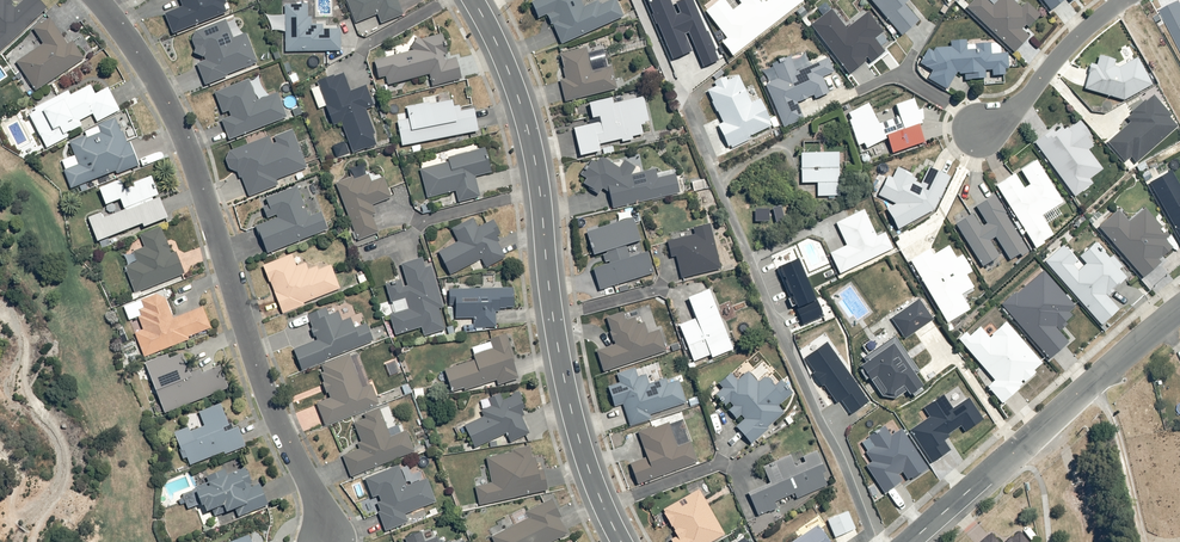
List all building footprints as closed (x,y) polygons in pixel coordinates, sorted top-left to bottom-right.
[(48,7),(42,0),(24,0),(17,5),(17,0),(7,2),(7,0),(0,0),(0,48),(48,7)] [(185,7),(167,14),(174,32),(229,10),(225,0),(182,0),(185,7)] [(356,24),(380,15),(382,21),(404,13),(400,0),(347,0),(356,24)] [(596,0),(538,0),(534,2),(541,17),(549,14),(563,43),(625,15),(618,0),(596,0)] [(672,59),(693,50),(686,33),(690,32),(704,66),(719,60),(694,0),(681,0),(677,2),(681,12),(677,14),(671,0),(648,0),(672,59)] [(706,11),(726,37),(720,41),(732,56),(804,0),(767,0),(765,2),(764,0),(740,0),(742,3),(734,10),(726,0),(719,0),(706,11)] [(903,35),(922,19),(907,2),(909,0),(873,0),(903,35)] [(969,7),(1017,52),(1036,31),(1031,26),(1043,14),(1029,0),(1025,0),(1022,3),(1019,0),(997,0),(994,3),(991,0),(976,0),(969,7)] [(1051,10),(1065,0),(1044,0),(1051,10)] [(1161,11),(1179,49),(1179,1),(1161,11)] [(287,3),(288,51),(343,51),(343,28),(326,28),(326,23),(315,23),(315,19),(310,19),(310,2),(287,3)] [(831,10),(810,26),(848,74),(868,59),(870,62),(884,52),(874,39),(883,33),(867,12),(845,29),(831,10)] [(19,61),(38,88),(87,56),(75,40),(70,43),(63,33),(64,32),(54,17),(36,28),(46,43),(19,61)] [(199,61),(207,84),(261,63),(248,31),(240,35),(233,17),(193,33),(198,46),(196,53),(206,56),(207,59),(199,61)] [(415,36),(414,50),(408,50),(409,54),(377,59),(380,78),(387,77),(388,84),(431,73),(434,84),(465,77),(460,57),(453,58),(444,50),(445,39),(415,36)] [(954,45),(938,46),(935,50),(931,47),(922,61),(935,70),(931,76),(949,88),(958,74),(967,73),(967,80),(984,79),(984,84),(1007,83),(1006,68),(1010,68),(1010,51),(1003,52),(1003,48),(993,48),(993,42),(977,43),(977,47),(970,47),(970,39),(954,39),(954,45)] [(612,68),(607,46),(565,54),(569,80),(564,81),(567,99),(620,90),(617,67),(612,68)] [(777,80),(765,85),(783,128),(803,119),(796,102),(812,96),(814,99),(828,93),(822,78),(833,73),(827,59),(796,72),(789,57),(771,64),(777,80)] [(1091,66),(1084,89),(1124,101),(1151,86),(1136,58),(1117,68),(1112,67),(1114,62),(1100,58),(1097,67),(1091,66)] [(354,151),(353,149),(381,139),(368,105),(378,102),(371,85),(353,92),(346,72),(318,82),(335,128),(344,124),(350,140),(336,145),(340,157),(354,151)] [(738,76),(706,91),(721,123),(716,125),(726,148),(730,146),(731,148),(750,139),(749,137),(771,127),(758,100),(750,103),(738,76)] [(291,116),(289,111),(298,108),(293,94),(284,98),(281,90),(260,98),(252,79),(218,92),(226,112),(232,109),(234,115),(224,119),(232,139),(291,116)] [(31,113),(49,147),(125,108),(112,84),(99,91),(94,82),(73,93),(71,89),(56,97),(53,91),(33,102),(37,109),(31,113)] [(617,101),(615,93),(591,99),(595,117),(590,118),(591,121),(576,125),(582,155),(603,150),(604,154),(617,151),(615,142),(619,141),(621,147),(645,141),(646,144),(661,140),(659,129),(656,130),(648,94),(643,95),(641,88),(629,90),(630,98),(617,101)] [(440,94),(441,100),(410,104),(411,111),(403,112),(399,112),(404,145),(472,133),(473,138),(481,137),(477,107),(463,109),(463,104),(454,105),(453,98),(452,99),(451,92),(440,94)] [(848,109),(868,162),(928,140),(922,124),(926,123),(915,96),(898,103),(902,114),(890,118),(887,110),(878,113),(873,100),(848,109)] [(1129,122),(1106,143),(1125,163),(1131,158),(1136,164),(1178,127),(1169,118),(1171,115),(1153,96),(1126,120),(1129,122)] [(66,170),(73,188),(119,169),(121,174),(144,165),(134,139),(128,141),(119,118),(100,125),(102,130),(72,142),(81,164),(66,170)] [(1061,121),(1032,143),(1074,198),(1092,184),(1089,180),(1102,170),(1088,150),(1092,147),(1086,139),(1091,136),(1079,121),(1067,130),(1061,121)] [(244,176),(251,194),(278,184),(275,179),(308,166),(294,129),(276,136),(278,141),(275,142),(272,135),(225,152),(233,173),(239,170),(242,177),(244,176)] [(419,158),(429,198),(459,190),(461,201),(482,196),(477,176),(493,172),(488,149),(479,151),(477,143),(419,158)] [(842,151),(803,151),(804,183),(819,183),(819,197),(843,197),(842,151)] [(627,160),(621,169),(599,158),(586,182),(601,192),(603,190),(611,188),(615,207),(671,196),(670,193),(681,190),(678,173),(658,177),(656,168),(630,173),(635,165),(627,160)] [(1014,173),(994,186),(1035,249),(1045,243),(1044,241),(1054,235),(1042,217),(1063,203),(1036,160),(1019,170),(1029,185),(1024,188),(1014,173)] [(893,180),(888,178),(879,196),(895,204),(886,209),(897,230),(934,210),(950,178),(929,168),(920,186),(908,180),(910,176),(898,170),(893,180)] [(339,183),(359,237),(381,229),(375,213),(378,212),(375,201),(393,194),(386,176),(374,180),(371,171),(339,183)] [(1148,183),(1179,239),(1179,188),(1170,171),(1148,183)] [(91,216),(100,240),(146,222),(148,227),(172,218),(156,174),(136,181),(137,184),(129,187),(125,177),(102,186),(109,205),(125,199),(128,207),(105,216),(103,211),(91,216)] [(707,177),(693,181),(695,191),(710,186),(707,177)] [(261,225),(271,250),(330,228),(323,211),(321,212),(315,198),(307,201),(300,183),(268,196),(273,207),(266,210),(271,221),(261,225)] [(972,215),(956,225),(982,266),(998,256),(988,241),(995,237),(1011,260),(1027,249),(1005,214),(1006,213),(994,195),(974,207),(985,224),(980,228),(972,215)] [(1117,210),(1097,228),(1143,279),(1161,263),(1158,260),(1171,248),(1165,240),(1169,236),(1144,209),(1129,223),(1117,210)] [(845,246),(829,253),(839,274),(892,249),(885,233),(876,237),(863,210),(835,223),(845,246)] [(595,266),(602,289),(656,273),(650,251),(644,252),(641,240),(644,239),(636,214),(587,228),(595,256),(604,254),(607,263),(595,266)] [(496,216),(481,224),(479,220),(456,232),(461,242),(441,252),(452,273),(484,257),(487,265),(508,255),(499,238),(506,235),(496,216)] [(722,268),(712,224),(696,227),(698,234),(670,240),(674,257),(677,256),(681,277),(722,268)] [(135,250),(136,253),(127,256),(130,265),(127,266),(137,290),(187,272),(179,250),(173,252),(167,234),(141,234),(146,245),(135,250)] [(1063,247),(1045,263),(1100,325),(1118,310),(1107,297),(1114,291),(1112,290),(1126,278),(1095,243),(1079,257),(1085,264),(1078,271),(1073,265),(1077,262),(1063,247)] [(929,250),(910,261),(946,324),(971,310),(962,295),(974,288),(967,275),(972,272),(962,255),(955,259),(948,247),(932,256),(929,250)] [(266,263),(286,313),(344,290),(334,263),(329,265),(326,257),(312,262),(295,251),(266,263)] [(392,315),(397,334),(424,326),(427,335),(447,329),(441,307),(445,306),(433,264),(429,265),(426,257),(404,263),(410,283),(405,284),(404,278),(395,281),(395,283),(387,286),(392,302),(407,298),(410,309),(392,315)] [(796,260),(777,268),(801,326),(823,317),(815,299),(812,300),(796,260)] [(1015,292),(1001,304),(1049,359),(1067,343),(1058,332),(1066,325),(1064,323),(1071,316),(1068,313),(1075,307),(1043,271),(1017,294),(1015,292)] [(516,308),(516,287),(452,289),(452,303),(458,303),(459,317),(461,318),(477,317),(478,325),(497,325),(497,308),(516,308)] [(737,349),(712,287),(690,296),(698,316),(681,323),(690,347),(707,340),(714,358),(737,349)] [(137,331),(147,356),(191,340),(215,330),(206,305),(177,317),(166,290),(143,299),(146,306),(140,309),(142,315),(140,316),(144,328),(137,331)] [(936,318),(921,298),(894,318),(908,338),(936,318)] [(296,349),(305,370),(376,339),(369,322),(359,326),(354,315),(346,319),(342,309),(334,313),(330,305),(310,314),(320,339),(296,349)] [(658,326),(650,305),(609,319),(618,343),(599,350),(606,371),(669,349),(662,328),(661,325),(658,326)] [(964,333),(957,340),(993,381),(986,388),(1001,405),(1020,389),(1019,388),(1035,373),(1033,371),(1042,364),(1006,323),(988,339),(979,329),(968,338),(964,333)] [(447,369),(456,393),(498,378),(501,385),(520,377),(515,328),(493,331),(495,348),(476,355),(476,358),(447,369)] [(921,371),(897,336),(866,357),(869,361),(865,364),(892,403),(911,391),(915,397),(929,387),(918,373),(921,371)] [(826,343),(804,358),(815,373),(812,375),(821,387),(823,385),(836,403),(841,400),(851,414),(868,402),(826,343)] [(149,362),(168,410),(233,384),(224,363),(189,377),(178,350),(149,362)] [(319,401),(328,424),(372,406),(373,406),(383,402),(375,382),(365,387),(352,353),(325,364),(327,371),(324,372),(334,395),(319,401)] [(627,404),(633,426),(654,420),(653,414),(688,404),(681,378),(670,382),(668,376),(651,382),(648,373),(643,375),(640,365),(618,371),(621,382),(610,385),(617,407),(627,404)] [(754,442),(785,411),(780,405),(793,392),(781,380),(777,384),(768,375),(762,380),(751,369),(742,378),(734,370),(721,383),(724,387),(717,394),(728,405),(732,402),(735,405),(730,410),(739,419),(744,415),(747,418),(738,426),(754,442)] [(478,445),(491,439),(492,447),(523,443),(523,435),(530,433),(522,410),(526,409),(520,393),(506,399),(505,394),(494,394),(494,406),(485,410),(487,415),(468,425),(478,445)] [(929,417),(909,431),(931,462),(932,461),(934,464),(951,452),(944,441),(950,437),(949,435),(960,428),(964,433),(984,420),(969,397),(952,409),(942,395),(923,408),(929,417)] [(188,450),(192,462),(247,442),(241,426),(233,429),(223,401),(201,410),(206,425),(193,430),(191,425),(176,430),(184,451),(188,450)] [(345,453),(353,476),(415,453),(408,431),(393,437),(382,408),(367,414),(368,417),(357,421),(364,440),(359,442),(361,447),(345,453)] [(692,439),(691,439),(683,420),(679,422),(678,420),(672,422),(671,420),(640,433),(649,454),(632,461),(641,483),(700,460),(692,439)] [(874,447),(865,453),(871,462),(865,466),(884,494),(902,481),(898,475),(901,473),(907,481),(910,478),(912,480),(928,469),(901,429),(890,436),(884,427),(868,437),(874,447)] [(749,492),(760,515),(833,481),(818,448),(809,453),(804,443),(764,462),(773,481),(749,492)] [(478,485),(481,504),(552,492),(547,467),(541,468),(538,448),(490,455),(495,482),(478,485)] [(209,503),(212,510),(214,508),(217,515),(225,512),(223,506),(229,504),(231,510),(238,508),(239,514),(270,505),(264,483),(256,485),(251,469),(236,473),(234,464),(210,471),(214,483),(202,487),(207,504),(209,503)] [(368,478),(376,496),(380,494),(384,502),(382,503),(384,509),(380,511),(389,532),(413,522),(409,513),(439,501),(429,476),(410,483),(402,464),(368,478)] [(701,488),(666,509),(680,534),(673,538),(675,541),(719,541),(730,536),(701,488)] [(531,519),(525,507),(498,521),(499,524),(491,528),(495,538),(497,541),(547,541),(570,530),(562,515),(565,513),(556,496),(530,510),(534,517),(531,519)] [(829,519),(837,537),(835,538),(837,541),(847,541),(860,534),(856,526),(858,525),(851,509),(829,519)] [(817,525),(792,541),(828,541),(817,525)] [(407,537),(409,541),(444,541),(441,536),(431,540),(427,529),(407,537)] [(252,530),(226,541),(257,541),(252,530)] [(1022,530),(1015,536),(1014,534),(1004,541),(1033,541),(1022,530)] [(994,532),(982,541),(1003,541),(994,532)]
